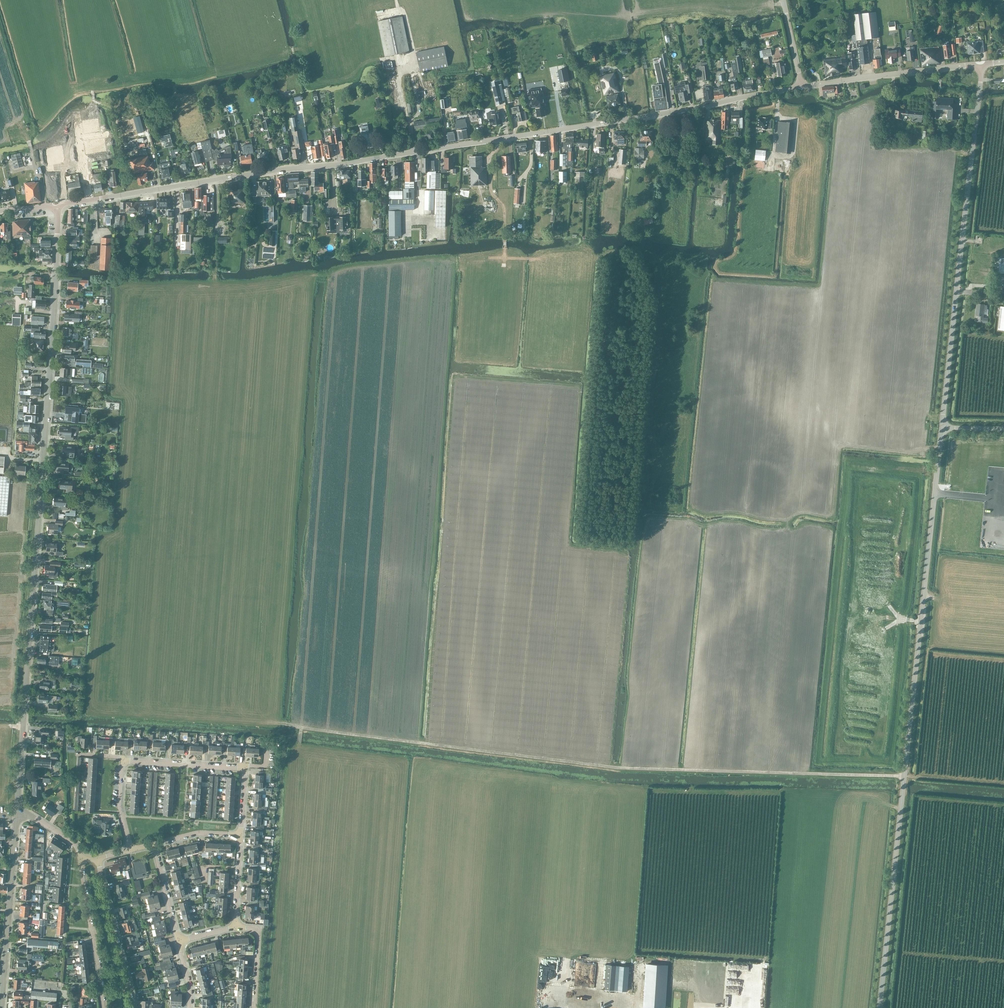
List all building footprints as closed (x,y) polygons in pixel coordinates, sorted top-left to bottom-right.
[(876,12),(853,14),(856,39),(857,48),(859,64),(870,63),(867,39),(879,38),(876,12)] [(378,21),(385,57),(410,52),(402,16),(378,21)] [(982,41),(967,42),(968,54),(984,53),(982,41)] [(954,44),(943,46),(944,58),(950,57),(950,55),(956,54),(954,44)] [(907,61),(914,60),(913,50),(915,50),(914,46),(909,47),(910,51),(906,51),(907,61)] [(448,66),(444,47),(416,52),(420,72),(448,66)] [(920,48),(922,66),(936,64),(936,63),(940,63),(938,47),(920,48)] [(889,49),(885,50),(885,52),(886,59),(889,58),(890,64),(894,63),(894,58),(897,58),(897,57),(901,56),(900,48),(896,48),(896,50),(889,51),(889,49)] [(762,50),(763,57),(772,56),(770,49),(762,50)] [(875,59),(873,60),(874,68),(875,68),(875,69),(877,68),(880,67),(879,59),(881,59),(881,52),(880,52),(880,49),(875,49),(875,53),(875,59)] [(854,59),(856,58),(855,52),(847,53),(850,70),(851,70),(851,71),(852,71),(854,71),(854,70),(854,69),(855,69),(854,59)] [(842,67),(846,66),(845,57),(823,60),(825,76),(838,75),(838,73),(843,72),(842,67)] [(659,85),(652,86),(656,111),(665,110),(668,109),(668,108),(669,107),(669,106),(668,104),(666,90),(659,62),(654,63),(659,85)] [(701,66),(700,66),(702,80),(710,79),(708,65),(707,65),(707,62),(701,63),(701,66)] [(775,63),(778,76),(786,75),(785,68),(784,69),(783,62),(775,63)] [(569,81),(566,69),(558,70),(561,83),(569,81)] [(604,76),(600,77),(604,95),(611,94),(611,95),(610,95),(610,96),(606,97),(608,106),(620,104),(618,94),(615,95),(615,94),(615,93),(619,92),(615,72),(604,75),(604,76)] [(745,78),(742,79),(743,83),(744,92),(754,90),(753,85),(753,83),(752,77),(745,78)] [(736,80),(730,81),(731,84),(730,84),(732,90),(739,89),(737,83),(736,80)] [(679,86),(674,87),(676,94),(680,93),(682,101),(689,100),(687,93),(693,92),(691,84),(686,85),(685,81),(678,83),(679,86)] [(499,85),(498,84),(492,86),(497,105),(503,104),(502,101),(505,100),(501,84),(499,85)] [(715,99),(724,98),(723,86),(719,86),(719,88),(714,89),(714,92),(715,99)] [(833,86),(822,87),(823,94),(823,97),(827,97),(827,96),(835,95),(835,93),(834,87),(833,87),(833,86)] [(703,88),(705,100),(713,99),(711,87),(703,88)] [(529,92),(528,92),(530,108),(536,107),(537,117),(545,116),(544,107),(545,107),(543,93),(542,93),(542,88),(528,90),(529,92)] [(568,88),(561,90),(562,96),(569,95),(568,88)] [(933,118),(938,118),(939,108),(948,109),(948,118),(956,119),(957,104),(952,103),(952,99),(937,98),(937,102),(934,101),(933,118)] [(519,106),(513,107),(514,114),(517,113),(519,121),(527,120),(526,111),(520,112),(519,106)] [(911,117),(911,121),(922,122),(922,112),(894,109),(893,113),(894,113),(894,119),(902,119),(902,118),(907,119),(907,116),(911,117)] [(492,112),(487,113),(488,120),(489,120),(490,125),(493,124),(493,125),(500,124),(499,118),(501,118),(501,113),(492,115),(492,112)] [(731,120),(731,124),(736,124),(739,124),(739,118),(739,112),(731,112),(732,119),(731,120)] [(125,116),(126,125),(133,124),(132,115),(125,116)] [(426,119),(414,121),(416,130),(421,129),(426,129),(443,126),(441,117),(431,119),(430,115),(425,116),(426,119)] [(296,117),(290,118),(292,132),(293,132),(295,146),(291,147),(293,159),(301,158),(300,149),(305,148),(302,130),(298,131),(296,117)] [(762,129),(767,129),(767,123),(768,123),(768,122),(768,121),(768,120),(768,118),(763,118),(758,117),(757,127),(762,128),(762,129)] [(395,124),(404,130),(407,125),(399,119),(395,124)] [(465,119),(456,120),(457,124),(456,124),(457,130),(458,140),(469,138),(467,129),(466,123),(465,119)] [(268,120),(264,121),(268,138),(272,138),(268,120)] [(706,121),(705,140),(713,140),(713,144),(720,145),(721,120),(710,120),(710,121),(706,121)] [(92,121),(82,122),(83,132),(91,131),(91,132),(93,131),(92,121)] [(143,136),(139,121),(134,122),(139,137),(143,136)] [(776,152),(783,152),(783,153),(790,154),(793,123),(786,122),(779,122),(776,152)] [(71,124),(64,125),(65,133),(76,131),(75,123),(73,124),(73,123),(71,123),(71,124)] [(368,123),(359,125),(361,134),(361,135),(362,135),(362,137),(361,138),(361,139),(362,140),(363,145),(368,144),(369,144),(372,144),(371,143),(376,142),(374,132),(370,133),(368,123)] [(421,132),(420,132),(421,138),(427,137),(428,141),(435,140),(434,130),(426,132),(426,129),(421,129),(421,132)] [(76,131),(65,133),(66,141),(73,140),(75,140),(77,139),(76,131)] [(643,148),(642,148),(642,146),(646,146),(647,141),(651,141),(652,131),(640,131),(640,141),(638,141),(638,148),(635,147),(635,161),(643,161),(643,159),(644,159),(644,150),(643,150),(643,148)] [(446,133),(447,143),(457,141),(456,135),(456,132),(446,133)] [(624,132),(614,132),(614,141),(617,141),(617,142),(617,144),(619,144),(625,144),(624,132)] [(560,166),(573,166),(573,160),(574,141),(573,133),(566,133),(566,143),(563,143),(563,149),(565,149),(565,154),(560,154),(560,166)] [(170,134),(163,136),(165,143),(166,147),(173,146),(170,134)] [(599,154),(605,154),(605,148),(604,148),(605,134),(597,134),(596,146),(600,146),(600,148),(599,148),(599,154)] [(581,147),(583,147),(587,147),(588,139),(584,139),(584,138),(581,138),(581,139),(577,139),(576,146),(581,146),(581,147)] [(131,149),(146,146),(144,139),(130,142),(131,149)] [(210,140),(201,142),(206,162),(214,159),(214,160),(215,160),(216,160),(217,160),(218,160),(218,164),(222,164),(222,165),(224,165),(224,166),(225,167),(226,167),(227,167),(228,167),(229,167),(229,166),(230,165),(230,164),(231,164),(231,158),(231,146),(230,146),(231,147),(228,147),(226,147),(224,148),(222,149),(221,150),(219,151),(217,149),(214,152),(212,153),(211,149),(212,149),(210,140)] [(90,142),(84,143),(86,153),(94,152),(93,141),(90,142)] [(339,142),(339,143),(342,159),(347,158),(344,141),(339,142)] [(535,152),(545,152),(546,141),(535,141),(535,152)] [(516,143),(517,152),(527,151),(526,142),(516,143)] [(255,160),(252,143),(243,145),(245,154),(245,155),(241,156),(242,165),(253,163),(252,160),(255,160)] [(329,143),(323,143),(325,156),(327,156),(327,158),(334,157),(333,149),(332,149),(332,145),(329,146),(329,144),(329,143)] [(289,152),(287,145),(276,147),(279,160),(287,159),(286,152),(289,152)] [(319,146),(311,147),(312,152),(313,152),(314,159),(320,158),(320,156),(321,156),(325,156),(324,149),(323,145),(319,146)] [(61,147),(54,148),(56,163),(58,163),(58,162),(59,162),(59,161),(63,161),(61,147)] [(54,148),(46,149),(47,155),(48,159),(48,163),(48,164),(53,163),(56,163),(54,148)] [(619,156),(618,164),(626,164),(627,150),(620,149),(619,153),(620,153),(619,156)] [(257,153),(258,162),(269,160),(267,151),(262,152),(261,150),(256,151),(257,153)] [(755,160),(765,160),(765,151),(756,150),(755,160)] [(191,153),(194,165),(202,163),(199,151),(191,153)] [(20,153),(11,155),(14,168),(23,166),(20,154),(20,153)] [(159,155),(156,156),(160,177),(163,176),(163,178),(172,176),(170,162),(161,164),(159,155)] [(129,160),(131,174),(137,173),(137,175),(138,185),(143,184),(143,182),(148,181),(147,173),(145,173),(145,171),(154,169),(153,162),(150,163),(149,160),(148,156),(129,160)] [(481,157),(470,157),(470,167),(471,186),(487,185),(486,167),(482,167),(481,157)] [(423,173),(427,173),(427,188),(441,188),(441,173),(436,173),(436,171),(435,171),(435,166),(434,166),(434,160),(429,161),(429,158),(422,158),(422,172),(423,172),(423,173)] [(441,172),(445,172),(445,169),(453,169),(453,158),(445,158),(445,166),(441,166),(441,172)] [(186,161),(181,162),(182,164),(180,165),(181,168),(178,169),(180,175),(192,172),(190,166),(189,166),(188,163),(187,163),(186,161)] [(775,164),(775,169),(784,169),(783,161),(778,161),(778,164),(775,164)] [(368,187),(375,186),(375,183),(377,183),(377,162),(370,163),(370,183),(367,183),(368,187)] [(405,162),(405,174),(405,189),(403,189),(403,198),(414,198),(414,189),(413,189),(413,182),(415,182),(415,162),(405,162)] [(391,171),(389,171),(389,175),(395,175),(395,178),(398,178),(398,175),(399,175),(398,166),(395,166),(392,166),(392,167),(391,167),(391,171)] [(340,180),(344,180),(344,179),(348,178),(348,182),(350,181),(350,172),(343,172),(343,171),(339,171),(340,180)] [(312,174),(311,185),(315,185),(315,190),(319,190),(319,192),(324,191),(324,182),(318,183),(318,182),(318,172),(312,172),(312,174)] [(575,172),(575,178),(576,178),(576,191),(583,191),(583,178),(585,178),(585,172),(575,172)] [(101,184),(99,174),(92,175),(93,179),(94,179),(95,185),(94,185),(95,192),(102,191),(101,184)] [(300,181),(299,174),(288,174),(289,189),(294,189),(293,182),(299,182),(299,181),(300,181)] [(77,182),(67,184),(69,192),(81,190),(79,176),(76,176),(77,182)] [(300,180),(300,193),(302,192),(302,191),(306,191),(306,186),(309,186),(309,179),(304,179),(304,180),(303,180),(303,179),(300,179),(300,180)] [(34,182),(24,183),(27,203),(41,202),(39,182),(35,183),(34,182)] [(257,182),(257,196),(271,196),(270,182),(262,182),(257,182)] [(230,192),(230,205),(245,204),(245,189),(238,189),(237,183),(228,184),(229,192),(230,192)] [(62,185),(56,186),(58,198),(59,198),(64,198),(64,197),(64,193),(63,189),(63,185),(62,185)] [(50,186),(49,186),(49,187),(50,191),(49,191),(50,195),(51,199),(56,199),(58,198),(56,186),(50,186)] [(0,192),(0,195),(2,202),(12,200),(9,190),(0,192)] [(424,214),(436,214),(436,227),(445,227),(446,190),(425,190),(424,214)] [(389,191),(389,199),(403,199),(403,191),(389,191)] [(183,193),(182,193),(183,199),(183,202),(184,208),(185,208),(191,207),(192,207),(192,201),(191,193),(187,193),(186,193),(185,192),(183,192),(183,193)] [(202,199),(202,212),(210,212),(211,196),(203,196),(203,199),(202,199)] [(170,199),(157,199),(157,209),(169,209),(169,217),(174,217),(174,210),(170,210),(170,199)] [(389,210),(389,211),(389,217),(401,217),(401,210),(415,210),(414,199),(389,199),(389,210)] [(126,202),(120,203),(121,212),(126,212),(128,212),(129,212),(129,213),(130,213),(131,213),(132,213),(132,212),(138,212),(138,202),(126,203),(126,202)] [(139,203),(138,203),(139,220),(139,226),(145,225),(145,219),(144,210),(153,210),(152,202),(139,203)] [(304,206),(303,221),(312,221),(313,206),(304,206)] [(103,209),(100,209),(100,216),(103,216),(103,224),(107,224),(112,224),(112,216),(112,208),(103,209)] [(78,209),(68,209),(68,223),(74,223),(74,220),(78,220),(78,209)] [(114,215),(113,228),(117,228),(117,224),(124,225),(125,218),(122,218),(122,215),(118,215),(114,215)] [(327,221),(326,221),(326,227),(327,227),(327,230),(334,230),(334,229),(337,229),(336,217),(333,217),(330,218),(327,218),(327,221)] [(340,217),(336,217),(337,229),(340,229),(340,232),(344,232),(344,230),(347,229),(346,226),(348,226),(347,221),(346,221),(346,217),(340,217)] [(13,221),(13,236),(24,236),(24,239),(30,239),(30,235),(31,235),(30,220),(18,220),(18,221),(13,221)] [(1,223),(0,223),(0,232),(4,232),(4,234),(7,234),(7,239),(11,239),(10,230),(8,231),(7,223),(3,223),(2,223),(1,223)] [(182,234),(181,234),(181,250),(191,250),(191,234),(186,234),(186,233),(182,233),(182,234)] [(67,240),(67,247),(77,248),(77,243),(80,243),(80,238),(74,238),(74,240),(67,240)] [(91,245),(90,265),(95,265),(94,268),(94,269),(98,269),(109,270),(111,239),(111,238),(101,238),(100,251),(100,255),(99,255),(97,255),(98,245),(91,245)] [(52,258),(52,248),(34,248),(34,258),(42,258),(42,264),(51,264),(51,258),(52,258)] [(1003,273),(1003,258),(996,257),(994,272),(1003,273)] [(29,284),(28,297),(34,297),(34,288),(36,288),(36,284),(38,284),(38,285),(42,285),(42,284),(43,284),(43,283),(44,283),(44,281),(43,280),(44,278),(41,277),(34,276),(31,276),(30,280),(34,280),(33,284),(29,284)] [(78,283),(78,282),(68,282),(68,290),(77,291),(78,285),(88,286),(88,280),(80,280),(80,283),(78,283)] [(36,300),(36,307),(46,308),(46,300),(41,300),(41,297),(36,296),(36,300)] [(66,305),(66,306),(66,307),(71,308),(71,309),(74,309),(75,308),(79,308),(79,304),(82,305),(83,298),(77,298),(77,301),(71,300),(71,301),(67,301),(67,304),(66,305)] [(988,318),(983,317),(984,311),(986,311),(987,305),(984,305),(984,304),(977,303),(976,315),(979,315),(978,322),(988,323),(988,318)] [(64,313),(64,321),(79,322),(79,317),(81,317),(82,312),(75,311),(75,314),(64,313)] [(31,326),(31,333),(33,333),(33,337),(45,338),(45,332),(39,331),(40,327),(31,326)] [(63,335),(72,336),(71,339),(78,340),(78,336),(75,336),(75,333),(71,332),(71,328),(64,327),(63,335)] [(44,343),(44,339),(32,338),(31,351),(44,351),(44,343)] [(62,352),(71,353),(71,351),(75,351),(76,343),(70,343),(69,345),(62,345),(62,352)] [(76,359),(76,364),(83,365),(83,367),(91,368),(91,362),(86,362),(86,360),(76,359)] [(61,368),(60,377),(60,376),(71,376),(72,374),(74,374),(74,369),(61,368)] [(37,380),(37,376),(32,376),(31,382),(25,382),(25,385),(40,386),(41,380),(37,380)] [(60,386),(60,393),(65,394),(65,396),(71,396),(72,387),(71,387),(60,386)] [(39,405),(33,405),(34,402),(29,402),(28,412),(39,413),(39,405)] [(66,407),(65,413),(68,413),(69,413),(68,415),(67,415),(67,416),(68,416),(68,418),(68,420),(67,420),(67,421),(72,421),(72,422),(86,423),(86,414),(79,414),(79,408),(78,408),(78,405),(68,405),(68,407),(66,407)] [(23,427),(23,431),(26,431),(29,431),(29,433),(37,434),(37,432),(38,426),(29,425),(29,422),(24,422),(23,422),(23,427)] [(59,427),(59,430),(58,430),(57,431),(57,433),(58,434),(59,434),(59,435),(65,435),(65,439),(72,440),(73,436),(70,436),(71,431),(73,431),(74,432),(77,432),(77,431),(78,427),(71,426),(71,428),(59,427)] [(28,443),(28,444),(34,445),(35,445),(35,443),(37,443),(37,435),(29,434),(28,443)] [(17,440),(17,444),(19,444),(19,451),(24,451),(27,452),(28,450),(34,450),(34,445),(27,445),(27,441),(17,440)] [(61,449),(61,452),(62,452),(63,452),(63,453),(69,454),(69,457),(77,458),(77,446),(63,445),(63,449),(62,449),(61,449)] [(57,470),(63,471),(63,474),(71,475),(71,471),(69,471),(69,463),(57,462),(57,470)] [(14,474),(21,475),(21,474),(25,474),(25,466),(15,465),(14,474)] [(7,516),(10,477),(0,476),(0,515),(7,516)] [(67,489),(66,492),(75,493),(75,489),(73,489),(73,481),(61,481),(61,489),(67,489)] [(53,501),(53,504),(54,505),(60,506),(60,509),(69,510),(69,506),(69,504),(68,503),(67,503),(67,498),(55,498),(54,501),(53,501)] [(48,534),(58,534),(59,525),(63,525),(63,521),(56,521),(56,524),(49,523),(48,534)] [(64,552),(58,552),(59,544),(47,543),(47,551),(56,552),(56,555),(63,556),(64,552)] [(45,574),(49,574),(49,577),(56,578),(57,576),(58,572),(57,570),(54,570),(55,566),(60,567),(60,562),(50,561),(50,565),(46,565),(45,571),(45,574)] [(43,586),(43,590),(56,591),(57,585),(63,586),(63,581),(55,581),(55,585),(46,584),(46,586),(43,586)] [(43,602),(43,605),(44,606),(44,610),(46,610),(46,615),(53,615),(54,613),(55,613),(55,612),(57,611),(56,610),(56,607),(57,606),(59,606),(59,607),(62,607),(64,606),(69,607),(70,601),(67,601),(59,601),(43,599),(43,602)] [(40,650),(40,651),(49,652),(50,652),(50,651),(51,637),(42,636),(41,636),(41,641),(40,646),(40,650)] [(38,657),(37,663),(40,664),(40,669),(45,669),(45,664),(55,665),(56,662),(58,662),(59,657),(49,656),(49,658),(38,657)] [(39,685),(39,687),(40,688),(40,689),(49,689),(49,684),(55,684),(56,680),(46,679),(46,682),(40,681),(40,685),(39,685)] [(38,698),(38,701),(39,701),(39,702),(52,703),(52,696),(48,696),(48,695),(44,694),(44,696),(39,695),(39,698),(38,698)] [(34,732),(33,732),(33,733),(32,743),(33,743),(34,743),(35,744),(38,744),(39,743),(43,744),(43,743),(44,735),(50,735),(51,730),(40,729),(39,733),(34,732)] [(150,740),(149,746),(152,746),(152,750),(156,750),(156,751),(158,751),(159,739),(157,739),(153,739),(153,734),(150,734),(150,740)] [(94,735),(93,743),(96,744),(96,748),(100,748),(100,749),(102,749),(103,737),(101,737),(101,740),(97,740),(97,736),(94,735)] [(78,741),(82,741),(81,746),(88,747),(88,738),(82,738),(82,736),(79,736),(78,741)] [(103,737),(102,749),(105,749),(105,748),(109,748),(109,745),(112,745),(112,741),(113,737),(110,737),(109,741),(105,740),(105,737),(103,737)] [(112,741),(112,745),(115,745),(115,749),(119,749),(119,750),(121,750),(122,738),(120,738),(119,741),(112,741)] [(122,738),(121,750),(124,750),(124,749),(127,750),(128,744),(131,744),(131,738),(128,738),(128,742),(124,742),(124,738),(122,738)] [(131,738),(131,744),(134,745),(133,750),(136,750),(137,750),(140,750),(141,738),(138,738),(138,741),(134,741),(134,738),(131,738)] [(141,738),(140,750),(142,750),(142,749),(146,749),(146,746),(149,746),(150,740),(147,740),(147,741),(143,741),(143,738),(141,738)] [(159,739),(158,751),(161,751),(161,750),(165,750),(165,747),(168,747),(169,741),(168,741),(169,740),(166,739),(165,743),(161,742),(162,739),(161,739),(159,739)] [(168,747),(168,749),(171,749),(171,752),(175,753),(175,754),(177,754),(178,742),(176,742),(170,741),(169,741),(168,747)] [(206,744),(206,749),(209,749),(208,753),(212,754),(212,755),(215,755),(215,743),(213,743),(213,746),(209,746),(209,741),(206,741),(206,744)] [(178,742),(177,754),(180,754),(180,753),(183,753),(184,749),(187,749),(187,746),(187,742),(184,742),(184,745),(180,745),(180,742),(178,742)] [(215,743),(215,755),(217,755),(217,754),(221,754),(221,751),(224,751),(225,743),(215,743)] [(225,743),(224,751),(227,752),(227,754),(231,755),(231,756),(233,756),(234,744),(225,743)] [(234,744),(233,756),(236,756),(236,755),(240,755),(240,751),(243,752),(243,748),(243,746),(240,746),(240,747),(236,747),(236,744),(234,744)] [(243,748),(243,752),(246,752),(246,756),(249,756),(249,757),(252,757),(253,745),(250,745),(250,748),(246,748),(243,748)] [(253,745),(252,757),(254,757),(254,756),(258,757),(258,753),(262,754),(263,749),(259,749),(255,748),(255,745),(253,745)] [(34,766),(50,767),(51,763),(53,763),(53,758),(58,759),(58,754),(51,754),(50,760),(35,759),(34,766)] [(254,778),(254,781),(266,782),(267,772),(259,772),(259,775),(255,775),(255,779),(254,778)] [(254,781),(254,783),(255,783),(255,787),(258,788),(258,791),(266,791),(266,788),(266,782),(254,781)] [(32,795),(41,796),(42,782),(34,782),(32,795)] [(253,797),(253,800),(265,800),(265,797),(262,797),(262,794),(266,794),(271,795),(271,791),(266,791),(258,791),(258,794),(254,793),(254,797),(253,797)] [(253,800),(253,802),(254,802),(253,806),(257,806),(257,809),(264,810),(267,810),(267,807),(265,807),(265,800),(253,800)] [(57,808),(48,803),(44,810),(47,812),(53,816),(56,811),(60,814),(65,807),(60,803),(57,808)] [(252,816),(252,818),(264,819),(269,819),(269,817),(261,817),(261,813),(264,813),(264,810),(257,809),(257,812),(253,812),(253,816),(252,816)] [(93,818),(93,824),(102,825),(101,834),(109,835),(109,834),(111,834),(112,829),(109,829),(110,819),(93,818)] [(252,818),(251,821),(252,821),(252,825),(255,825),(255,828),(256,828),(263,828),(264,828),(264,822),(264,819),(252,818)] [(27,828),(26,836),(32,836),(33,830),(38,830),(38,827),(36,826),(29,826),(29,829),(27,828)] [(251,831),(250,837),(264,838),(264,835),(263,835),(259,835),(259,831),(263,832),(263,828),(256,828),(256,831),(251,831)] [(48,846),(46,849),(48,851),(49,848),(50,847),(54,850),(60,841),(57,839),(58,839),(54,836),(54,837),(53,837),(48,846)] [(250,837),(250,843),(253,844),(253,847),(260,847),(261,844),(258,844),(259,840),(265,840),(265,838),(264,838),(250,837)] [(63,841),(62,842),(60,841),(54,850),(58,852),(58,853),(58,856),(60,856),(60,853),(66,845),(66,844),(63,841)] [(192,844),(190,845),(192,853),(198,852),(199,853),(202,853),(201,846),(199,846),(197,842),(192,843),(192,844)] [(26,843),(25,850),(34,851),(37,851),(38,848),(34,848),(34,847),(32,847),(32,843),(26,843)] [(205,846),(201,846),(202,853),(205,852),(205,851),(208,851),(208,855),(209,855),(211,855),(212,843),(206,843),(205,846)] [(190,845),(184,846),(186,855),(192,853),(190,845)] [(249,849),(249,856),(261,857),(264,857),(264,855),(260,854),(260,850),(262,850),(262,847),(260,847),(253,847),(253,850),(249,849)] [(178,848),(172,849),(175,861),(177,860),(176,857),(180,856),(178,848)] [(172,861),(175,861),(172,849),(169,850),(169,849),(168,849),(167,849),(166,850),(166,851),(168,859),(172,858),(172,861)] [(249,856),(249,862),(252,862),(252,865),(261,866),(266,866),(266,863),(264,863),(261,863),(261,857),(249,856)] [(53,857),(53,859),(56,859),(57,859),(56,864),(67,865),(67,862),(68,862),(68,858),(67,858),(60,857),(57,857),(53,857)] [(114,865),(110,866),(112,875),(116,874),(115,872),(120,870),(119,867),(126,865),(125,859),(117,861),(118,863),(113,864),(114,865)] [(134,869),(131,870),(134,879),(142,876),(141,873),(146,872),(144,860),(133,862),(134,869)] [(24,863),(23,873),(31,873),(32,869),(35,870),(43,870),(44,862),(35,861),(35,864),(32,864),(32,863),(24,863)] [(248,868),(248,875),(259,875),(262,876),(263,873),(260,873),(260,869),(261,869),(261,866),(252,865),(251,868),(248,868)] [(174,872),(171,872),(173,878),(188,875),(188,872),(187,872),(181,874),(180,870),(174,872)] [(23,883),(30,884),(31,873),(23,873),(23,883)] [(188,875),(173,878),(174,884),(183,882),(182,879),(189,877),(188,875)] [(248,875),(247,881),(250,881),(250,884),(259,884),(259,882),(259,875),(248,875)] [(183,882),(174,884),(176,891),(184,888),(183,882)] [(122,883),(114,885),(118,898),(121,897),(121,899),(126,898),(125,896),(122,883)] [(247,887),(247,893),(255,894),(256,888),(259,888),(265,888),(265,885),(259,884),(250,884),(250,887),(247,887)] [(210,892),(210,893),(224,894),(224,891),(227,892),(228,885),(220,885),(219,889),(218,890),(217,891),(210,890),(210,892)] [(50,887),(49,889),(52,889),(54,889),(53,894),(63,895),(64,892),(65,892),(65,888),(64,888),(64,887),(54,887),(50,887)] [(184,888),(176,891),(177,897),(181,896),(182,899),(190,897),(195,895),(195,892),(189,894),(187,888),(184,889),(184,888)] [(149,891),(142,893),(143,899),(147,898),(149,904),(159,901),(157,895),(154,896),(151,897),(150,894),(149,891)] [(209,894),(208,897),(215,897),(215,903),(227,904),(227,898),(224,897),(224,894),(210,893),(210,894),(209,894)] [(247,893),(246,899),(249,900),(249,903),(258,903),(264,904),(264,901),(258,900),(255,900),(255,894),(247,893)] [(187,900),(179,903),(180,909),(189,907),(187,900)] [(159,901),(149,904),(150,910),(160,907),(159,901)] [(246,905),(245,912),(257,913),(257,910),(254,910),(254,906),(257,906),(258,903),(249,903),(248,906),(246,905)] [(189,907),(180,909),(182,915),(190,913),(189,909),(192,909),(192,908),(195,907),(195,905),(192,906),(189,907)] [(126,906),(119,908),(120,914),(121,918),(128,916),(126,906)] [(58,919),(64,920),(65,913),(52,912),(50,912),(50,914),(51,914),(51,915),(55,915),(55,916),(58,916),(58,919)] [(190,913),(182,915),(183,921),(192,919),(194,918),(198,917),(197,915),(194,916),(194,915),(191,916),(190,913)] [(155,917),(152,917),(155,929),(165,927),(164,920),(161,921),(159,916),(155,917)] [(123,928),(122,929),(122,931),(124,931),(127,931),(127,932),(135,930),(133,925),(135,924),(134,918),(129,919),(130,922),(122,923),(123,927),(123,928)] [(192,919),(183,921),(185,927),(193,925),(192,921),(195,921),(194,918),(192,919)] [(157,938),(154,939),(155,942),(161,940),(160,935),(167,933),(165,927),(155,929),(157,938)] [(133,936),(126,937),(126,940),(127,940),(128,942),(127,943),(128,943),(129,949),(140,947),(138,937),(140,936),(139,932),(132,933),(133,936)] [(248,937),(242,938),(243,954),(246,954),(245,946),(252,946),(251,941),(248,941),(248,937)] [(49,949),(57,949),(58,949),(59,942),(27,939),(27,946),(33,947),(34,947),(42,948),(42,947),(49,948),(49,949)] [(161,940),(155,942),(156,945),(159,944),(161,953),(171,950),(169,944),(163,945),(161,940)] [(209,944),(211,952),(217,951),(217,952),(221,952),(219,945),(216,946),(215,942),(209,944)] [(205,954),(211,952),(209,944),(202,945),(205,954)] [(199,955),(205,954),(202,945),(196,947),(198,955),(199,955)] [(194,966),(201,964),(199,958),(199,955),(198,955),(196,947),(190,948),(191,952),(188,953),(189,957),(196,956),(197,961),(194,962),(194,966)] [(138,955),(131,957),(132,963),(140,961),(140,964),(145,963),(143,956),(150,954),(149,950),(138,952),(138,955)] [(163,960),(156,962),(157,966),(161,965),(168,963),(170,963),(169,959),(168,959),(168,957),(173,956),(171,950),(161,953),(163,960)] [(32,954),(31,960),(44,962),(44,955),(32,954)] [(233,961),(233,964),(236,965),(239,965),(248,965),(248,959),(244,959),(244,956),(240,956),(237,956),(237,959),(239,959),(239,962),(233,961)] [(19,959),(18,969),(27,970),(27,966),(31,967),(32,961),(27,960),(27,961),(25,960),(19,959)] [(616,963),(607,962),(605,990),(615,990),(616,963)] [(168,963),(161,965),(162,971),(165,970),(167,976),(177,974),(175,967),(169,969),(168,963)] [(143,971),(135,973),(137,979),(144,977),(145,980),(151,979),(148,967),(142,969),(143,971)] [(197,976),(205,974),(208,973),(208,970),(204,971),(204,967),(196,969),(197,976)] [(247,972),(238,971),(238,977),(236,977),(236,980),(243,981),(243,978),(247,978),(247,972)] [(177,974),(167,976),(170,987),(176,986),(175,981),(179,980),(177,974)] [(205,974),(197,976),(199,982),(207,980),(210,979),(209,976),(206,977),(205,974)] [(15,980),(14,988),(21,989),(22,980),(15,980)] [(207,980),(199,982),(200,988),(208,986),(207,980)] [(243,981),(236,980),(236,983),(238,984),(237,990),(246,990),(246,984),(243,984),(243,981)] [(206,993),(207,995),(213,995),(211,989),(209,989),(208,986),(200,988),(202,994),(206,993)] [(171,988),(171,999),(181,1000),(182,994),(175,993),(175,988),(171,988)] [(31,999),(56,1001),(57,993),(31,990),(31,999)] [(202,1004),(210,1004),(213,1004),(213,999),(214,995),(213,995),(207,995),(207,998),(202,998),(202,1004)] [(13,1007),(18,1007),(20,1007),(21,1007),(21,1002),(26,1002),(26,1004),(29,1004),(29,1000),(16,998),(16,1000),(13,1000),(13,1007)]
